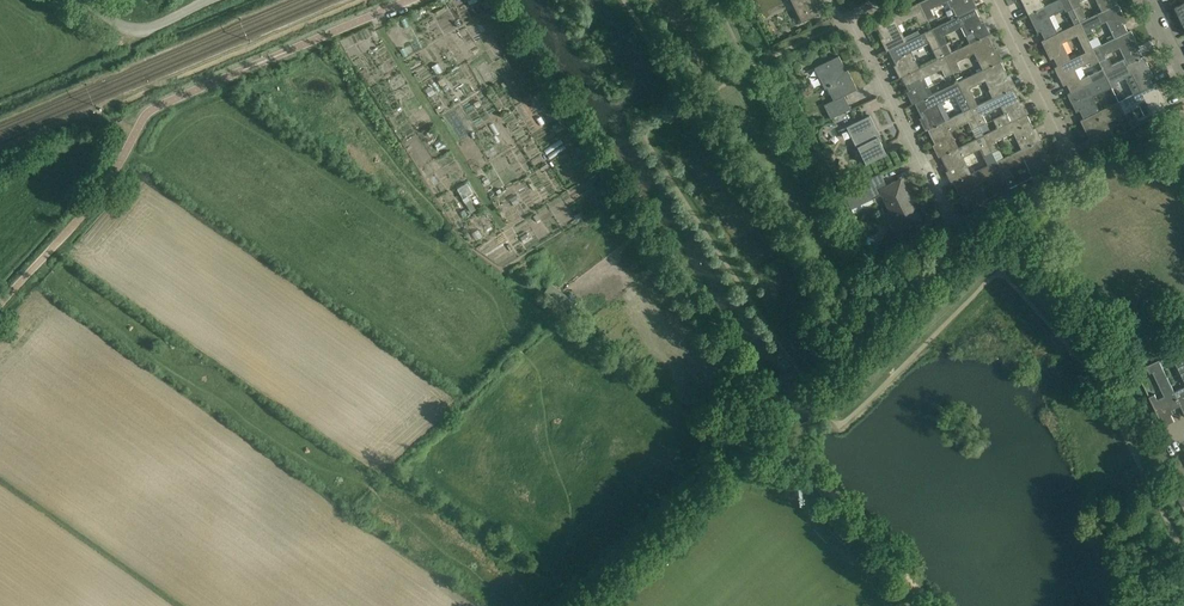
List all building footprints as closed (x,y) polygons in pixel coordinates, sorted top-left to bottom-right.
[(800,17),(802,22),(819,14),(812,0),(791,0),(800,17)] [(919,2),(927,20),(935,16),(931,9),(949,0),(923,0),(919,2)] [(971,10),(968,1),(964,2),(964,0),(949,0),(957,16),(971,10)] [(1031,13),(1044,6),(1041,0),(1025,0),(1031,13)] [(1079,22),(1073,9),(1069,0),(1057,0),(1031,13),(1028,14),(1033,24),(1036,23),(1044,39),(1057,33),(1050,18),(1049,16),(1064,9),(1066,13),(1068,12),(1074,24),(1079,22)] [(1073,9),(1079,22),(1087,18),(1079,2),(1082,0),(1069,0),(1073,9)] [(1101,11),(1114,5),(1112,0),(1095,0),(1101,11)] [(1182,3),(1175,7),(1179,14),(1180,13),(1183,21),(1183,0),(1181,0),(1182,3)] [(887,41),(891,49),(907,40),(899,25),(916,16),(920,23),(927,20),(919,2),(875,23),(883,38),(888,36),(890,39),(887,41)] [(1087,18),(1079,22),(1085,34),(1092,31),(1091,28),(1106,21),(1114,37),(1127,31),(1119,15),(1122,13),(1118,3),(1114,5),(1101,11),(1087,18)] [(957,16),(931,29),(940,46),(947,42),(943,35),(961,26),(969,43),(985,35),(981,27),(978,29),(976,26),(982,23),(974,8),(971,10),(957,16)] [(1085,52),(1092,48),(1085,34),(1079,22),(1074,24),(1057,33),(1044,39),(1041,41),(1046,51),(1049,49),(1057,66),(1070,59),(1062,43),(1076,35),(1085,52)] [(944,55),(940,46),(931,29),(907,40),(891,49),(888,50),(896,65),(901,62),(903,66),(899,67),(903,75),(919,68),(910,51),(928,42),(932,49),(937,59),(944,55)] [(1135,40),(1131,30),(1127,31),(1114,37),(1092,48),(1098,61),(1102,69),(1105,75),(1140,58),(1132,41),(1135,40)] [(987,34),(985,35),(969,43),(944,55),(953,72),(960,69),(956,61),(974,53),(982,70),(998,62),(994,54),(991,55),(989,52),(995,49),(987,34)] [(1102,69),(1080,80),(1076,71),(1075,69),(1090,62),(1091,64),(1098,61),(1092,48),(1085,52),(1070,59),(1057,66),(1054,67),(1059,77),(1062,75),(1070,92),(1105,75),(1102,69)] [(953,72),(944,55),(937,59),(919,68),(903,75),(901,76),(909,91),(914,88),(916,92),(913,94),(916,102),(932,94),(924,77),(941,69),(945,76),(953,72)] [(843,65),(839,56),(814,67),(826,90),(828,89),(834,101),(824,106),(831,119),(851,109),(844,95),(857,89),(847,70),(842,73),(839,67),(843,65)] [(1111,87),(1118,84),(1117,81),(1126,77),(1134,93),(1153,84),(1145,68),(1148,66),(1144,56),(1140,58),(1105,75),(1111,87)] [(957,82),(966,99),(970,108),(978,105),(969,88),(985,80),(990,89),(989,89),(992,97),(995,96),(1011,88),(1007,80),(1004,82),(1002,78),(1008,76),(1000,61),(998,62),(982,70),(957,82)] [(1099,110),(1093,96),(1111,87),(1105,75),(1070,92),(1067,94),(1072,103),(1075,102),(1083,118),(1099,110)] [(914,103),(922,118),(924,117),(929,128),(945,121),(936,104),(954,95),(955,95),(963,112),(970,108),(966,99),(957,82),(932,94),(916,102),(914,103)] [(1153,84),(1134,93),(1124,98),(1118,101),(1124,114),(1131,110),(1130,108),(1145,100),(1154,118),(1170,110),(1170,109),(1166,111),(1158,94),(1161,92),(1157,83),(1153,84)] [(995,96),(978,105),(970,108),(979,126),(986,122),(982,114),(1000,106),(1003,114),(993,119),(997,128),(1008,123),(1024,115),(1020,107),(1017,108),(1015,105),(1021,102),(1013,87),(1011,88),(995,96)] [(1122,94),(1118,93),(1115,95),(1118,101),(1124,98),(1122,94)] [(868,112),(882,106),(878,97),(864,103),(868,112)] [(1118,101),(1099,110),(1083,118),(1083,119),(1080,120),(1085,130),(1088,128),(1096,145),(1093,147),(1115,137),(1115,136),(1114,137),(1107,123),(1124,114),(1118,101)] [(945,121),(929,128),(927,129),(935,144),(940,141),(942,145),(938,147),(942,155),(958,147),(949,130),(967,122),(971,130),(979,126),(970,108),(963,112),(945,121)] [(997,128),(983,135),(992,152),(999,149),(995,141),(1013,132),(1021,149),(1037,141),(1033,133),(1030,135),(1028,131),(1034,129),(1026,114),(1024,115),(997,128)] [(877,130),(870,115),(849,126),(859,146),(857,146),(866,164),(886,154),(875,131),(877,130)] [(983,135),(958,147),(942,155),(940,156),(948,171),(953,168),(955,171),(951,173),(955,181),(971,174),(963,157),(980,148),(984,156),(992,152),(983,135)] [(1010,177),(1006,169),(1024,160),(1032,176),(1030,178),(1052,167),(1050,168),(1046,160),(1043,161),(1041,158),(1047,155),(1039,140),(1037,141),(1021,149),(1003,158),(996,161),(1005,180),(1010,177)] [(992,152),(996,161),(1003,158),(999,149),(992,152)] [(971,174),(955,181),(953,182),(961,197),(966,194),(968,198),(964,200),(968,208),(966,209),(967,209),(989,198),(986,199),(978,182),(994,175),(1002,192),(1009,188),(1005,180),(996,161),(971,174)] [(898,228),(899,231),(907,227),(907,228),(908,227),(919,222),(912,209),(909,211),(907,206),(913,203),(901,179),(887,186),(880,173),(846,190),(850,200),(867,191),(871,198),(881,193),(894,219),(891,220),(889,224),(892,229),(895,230),(898,228)] [(562,309),(568,313),(572,308),(566,304),(562,309)] [(1181,349),(1168,355),(1172,362),(1174,361),(1183,381),(1183,356),(1181,349)] [(1166,412),(1180,405),(1174,392),(1158,360),(1146,366),(1149,373),(1152,372),(1164,397),(1158,400),(1155,394),(1149,397),(1152,403),(1164,427),(1175,421),(1171,414),(1168,416),(1166,412)] [(1174,392),(1180,405),(1183,412),(1183,387),(1174,392)] [(567,520),(559,511),(545,524),(554,533),(567,520)]
